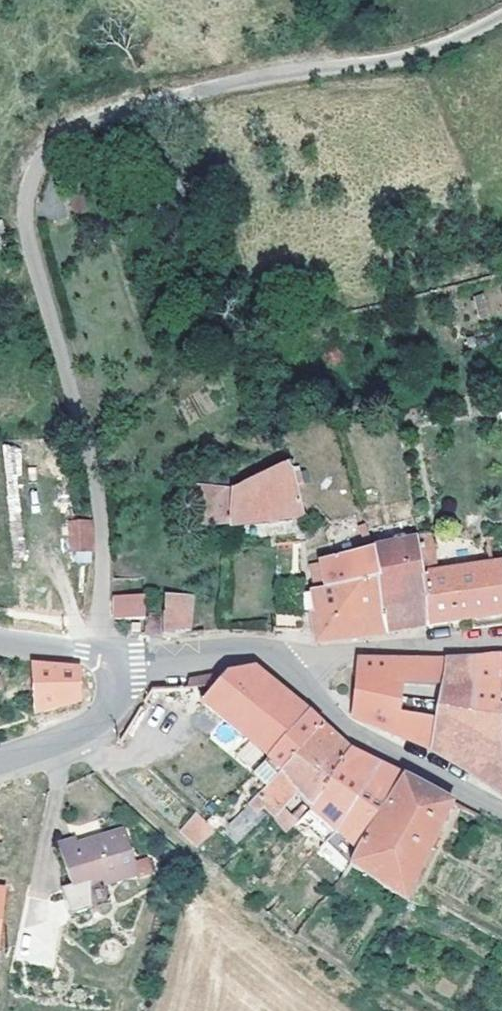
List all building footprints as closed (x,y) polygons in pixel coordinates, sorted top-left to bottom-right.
[(296,468),(287,471),(262,479),(222,491),(201,496),(196,537),(229,541),(303,524),(296,468)] [(91,556),(91,524),(71,524),(71,556),(91,556)] [(436,576),(433,551),(432,538),(419,541),(423,578),(436,576)] [(429,629),(423,578),(419,541),(376,552),(381,586),(390,636),(410,632),(429,629)] [(376,552),(321,565),(325,593),(381,586),(376,552)] [(429,629),(470,622),(501,617),(501,566),(436,576),(423,578),(429,629)] [(353,642),(390,636),(381,586),(325,593),(312,595),(314,616),(312,617),(316,647),(333,646),(353,642)] [(144,600),(115,599),(115,621),(143,622),(144,600)] [(166,601),(165,623),(164,641),(189,638),(193,601),(166,601)] [(164,641),(165,623),(144,622),(144,641),(164,641)] [(472,662),(466,715),(501,719),(501,694),(501,682),(501,660),(488,661),(472,662)] [(447,663),(447,665),(440,712),(466,715),(472,662),(447,663)] [(440,712),(447,665),(361,663),(357,721),(434,752),(440,712)] [(82,676),(34,671),(36,721),(82,708),(82,676)] [(258,674),(231,681),(207,709),(271,763),(312,719),(258,674)] [(501,753),(501,719),(466,715),(440,712),(434,752),(501,793),(501,753)] [(327,732),(312,719),(271,763),(249,787),(263,800),(327,732)] [(312,813),(355,758),(327,732),(263,800),(226,841),(240,855),(273,819),(279,824),(283,819),(300,795),(312,813)] [(358,858),(406,786),(379,771),(355,758),(312,813),(358,858)] [(405,906),(456,811),(430,798),(406,786),(358,858),(348,872),(405,906)] [(195,812),(178,830),(197,848),(214,830),(195,812)] [(296,832),(283,819),(279,824),(276,827),(289,840),(296,832)] [(104,885),(128,877),(137,875),(133,861),(124,834),(76,849),(74,840),(56,846),(69,887),(59,890),(68,917),(109,903),(104,885)]
